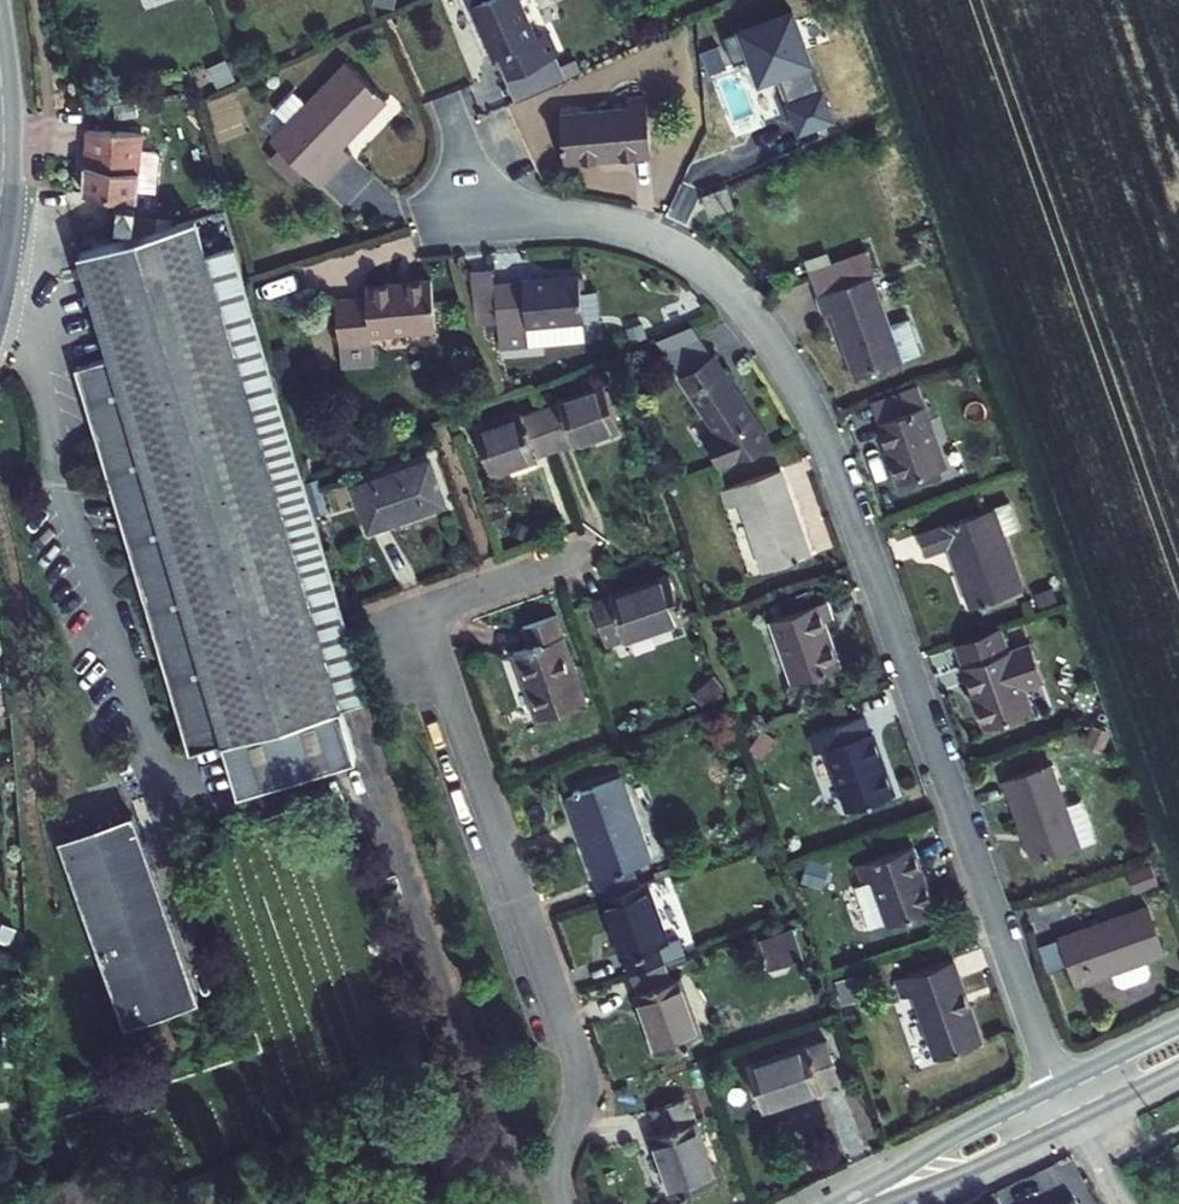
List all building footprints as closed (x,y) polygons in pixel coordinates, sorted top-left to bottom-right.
[(471,5),(495,57),(500,55),(510,77),(558,55),(547,32),(536,37),(520,0),(469,0),(471,5)] [(500,55),(495,57),(515,102),(581,72),(576,60),(563,66),(558,55),(510,77),(500,55)] [(319,186),(350,154),(342,145),(386,100),(347,62),(307,103),(295,91),(275,112),(288,123),(271,140),(279,148),(304,172),(319,186)] [(646,97),(626,99),(627,108),(560,114),(564,162),(652,154),(646,97)] [(87,131),(83,194),(137,200),(138,183),(156,185),(159,148),(156,144),(142,143),(143,134),(87,131)] [(294,183),(304,172),(279,148),(269,159),(294,183)] [(702,194),(710,215),(734,207),(726,186),(702,194)] [(136,206),(133,228),(132,238),(167,228),(160,203),(136,206)] [(119,204),(117,226),(133,228),(136,206),(119,204)] [(79,254),(110,357),(76,367),(190,752),(224,742),(239,792),(355,757),(340,707),(369,698),(235,245),(207,254),(196,219),(167,228),(132,238),(79,254)] [(815,269),(817,273),(869,252),(868,250),(815,269)] [(869,252),(817,273),(824,294),(873,276),(877,275),(869,252)] [(475,327),(497,326),(493,283),(492,268),(470,270),(475,327)] [(582,316),(580,291),(579,276),(493,283),(497,326),(502,325),(504,345),(584,338),(582,316)] [(819,295),(825,313),(834,310),(857,378),(923,353),(910,318),(890,325),(873,276),(824,294),(819,295)] [(371,335),(436,329),(431,280),(365,286),(366,298),(335,301),(341,368),(374,365),(371,335)] [(580,291),(582,316),(599,315),(597,289),(580,291)] [(663,359),(697,346),(691,329),(657,342),(663,359)] [(773,447),(755,418),(715,354),(681,375),(717,433),(707,436),(717,466),(773,447)] [(555,451),(573,445),(573,446),(620,430),(605,387),(540,410),(555,451)] [(946,467),(925,405),(879,421),(900,483),(946,467)] [(490,474),(537,458),(536,457),(555,451),(540,410),(476,431),(490,474)] [(370,531),(445,506),(430,461),(355,487),(370,531)] [(723,491),(729,509),(741,504),(765,572),(811,556),(781,470),(723,491)] [(918,535),(924,554),(949,545),(971,608),(1023,590),(1004,536),(1020,531),(1010,503),(918,535)] [(607,647),(685,620),(670,577),(592,604),(607,647)] [(832,619),(826,601),(771,620),(793,683),(839,666),(824,622),(832,619)] [(514,654),(537,720),(587,703),(556,616),(523,628),(531,648),(514,654)] [(1030,643),(964,666),(986,728),(1032,712),(1024,688),(1044,681),(1030,643)] [(811,735),(817,753),(826,750),(848,811),(894,795),(872,732),(869,733),(863,716),(811,735)] [(1095,841),(1081,801),(1065,806),(1050,764),(1005,780),(1034,862),(1095,841)] [(615,780),(622,801),(629,799),(622,778),(615,780)] [(632,868),(651,861),(640,830),(629,799),(622,801),(615,780),(567,798),(603,899),(638,886),(632,868)] [(104,961),(126,1023),(195,998),(130,817),(61,842),(98,945),(95,946),(100,962),(104,961)] [(661,857),(650,827),(640,830),(651,861),(661,857)] [(872,931),(889,925),(935,908),(912,846),(858,865),(864,884),(856,887),(872,931)] [(1152,864),(1128,872),(1134,890),(1158,882),(1152,864)] [(687,956),(680,937),(667,942),(646,883),(638,886),(603,899),(632,975),(665,964),(687,956)] [(1148,907),(1061,938),(1077,984),(1112,972),(1116,984),(1123,987),(1147,978),(1150,971),(1146,960),(1164,953),(1148,907)] [(791,925),(757,937),(768,966),(802,954),(791,925)] [(896,979),(903,998),(914,994),(937,1059),(982,1043),(953,959),(896,979)] [(632,975),(658,1053),(702,1038),(680,978),(671,981),(665,964),(632,975)] [(827,1041),(808,1048),(808,1046),(748,1067),(763,1110),(841,1082),(827,1041)] [(652,1137),(673,1196),(716,1181),(685,1098),(652,1110),(661,1133),(652,1137)]
